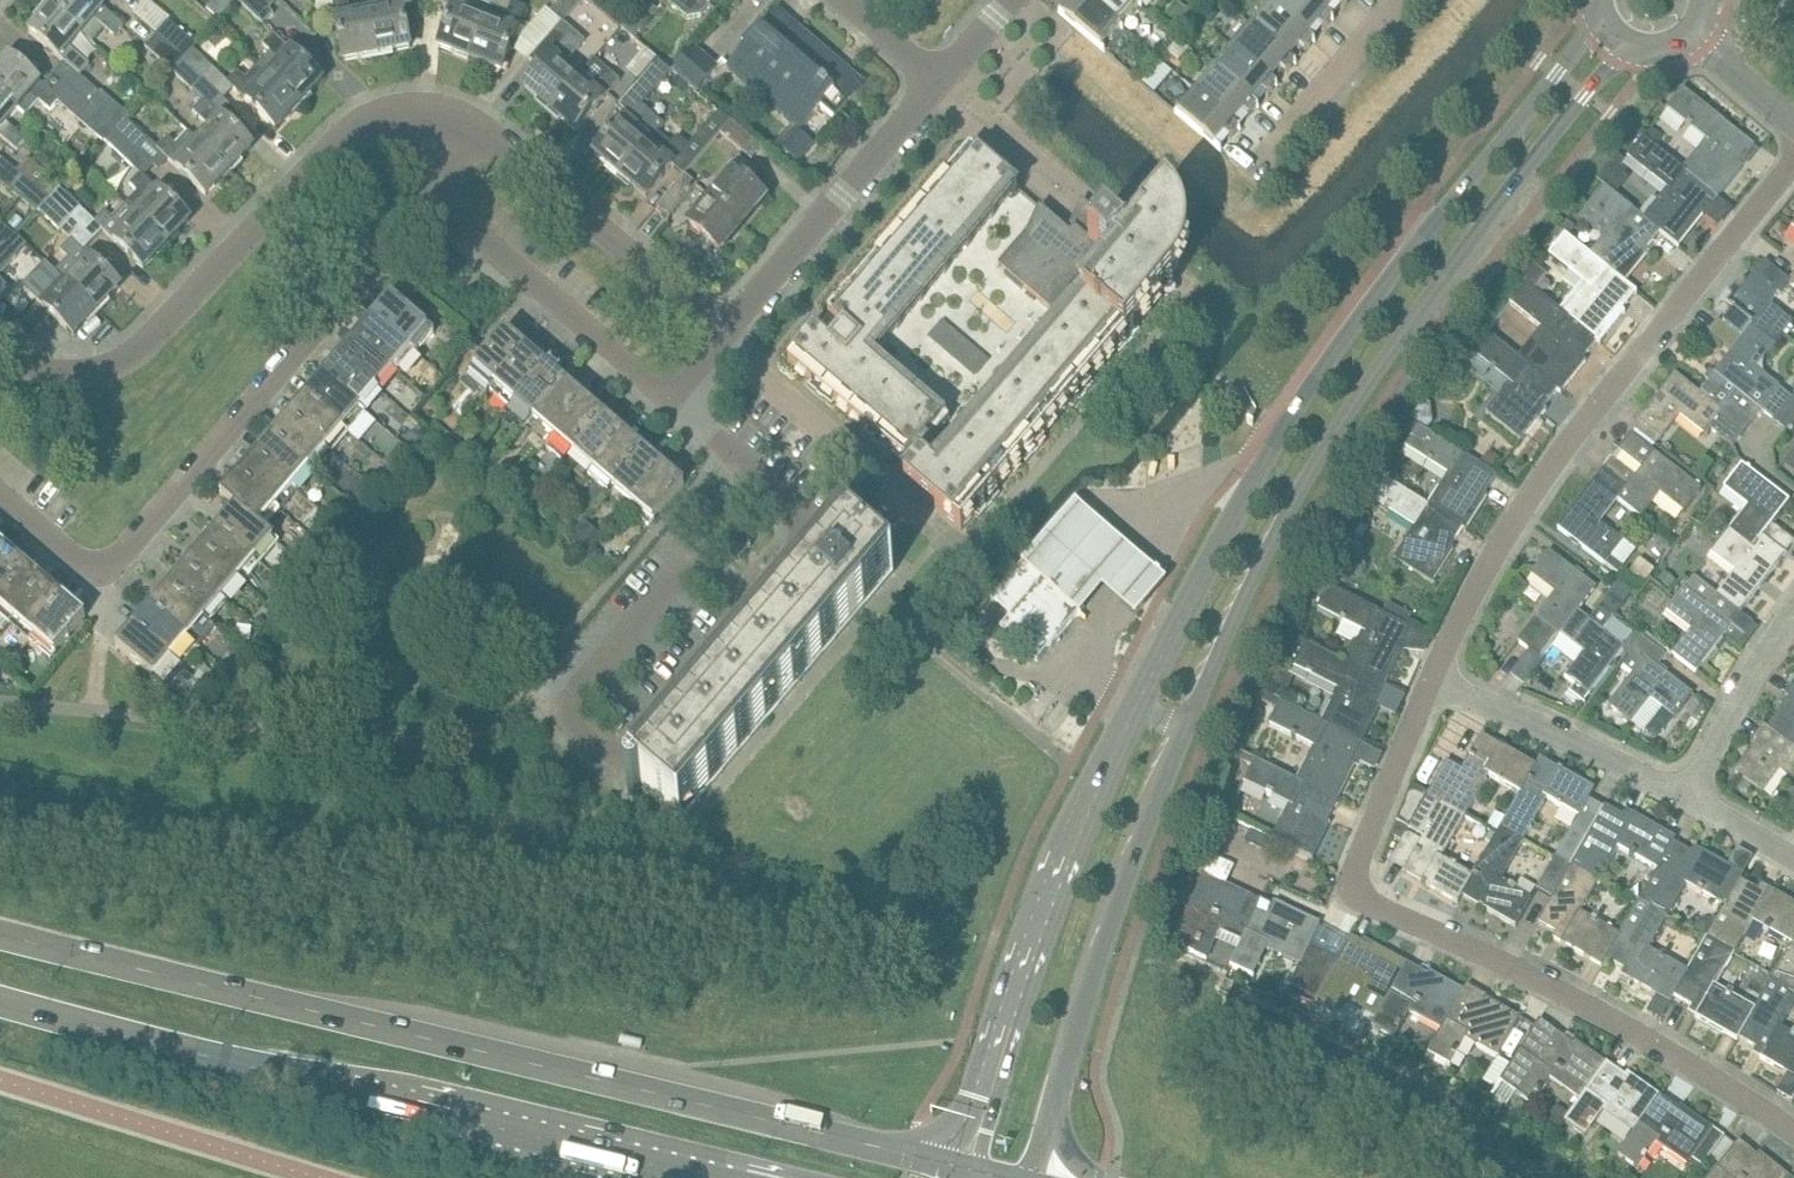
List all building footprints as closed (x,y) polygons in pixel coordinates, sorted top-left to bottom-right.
[(82,33),(94,19),(114,36),(124,25),(95,0),(57,0),(51,7),(82,33)] [(259,0),(239,0),(238,1),(263,24),(274,13),(269,9),(259,0)] [(269,9),(278,0),(259,0),(269,9)] [(377,53),(369,13),(351,16),(348,0),(332,0),(344,60),(377,53)] [(377,53),(410,47),(402,8),(414,5),(413,0),(385,0),(387,9),(369,13),(377,53)] [(470,58),(491,5),(478,0),(444,0),(442,4),(454,9),(439,46),(470,58)] [(562,21),(580,0),(560,0),(550,11),(562,21)] [(634,38),(657,11),(645,0),(621,27),(634,38)] [(669,2),(687,18),(700,16),(714,0),(671,0),(669,2)] [(1120,28),(1088,0),(1071,0),(1070,2),(1075,7),(1065,18),(1077,29),(1101,50),(1120,28)] [(1132,0),(1088,0),(1120,28),(1139,6),(1132,0)] [(1328,14),(1312,0),(1276,0),(1272,4),(1309,35),(1318,25),(1324,29),(1333,18),(1328,14)] [(1328,14),(1337,3),(1342,8),(1349,0),(1312,0),(1328,14)] [(508,12),(491,5),(470,58),(502,70),(526,8),(512,2),(508,12)] [(1272,4),(1254,26),(1290,57),(1299,47),(1305,51),(1315,40),(1309,35),(1272,4)] [(1207,5),(1198,16),(1208,25),(1215,17),(1214,12),(1207,5)] [(69,48),(82,33),(51,7),(29,32),(80,76),(89,65),(69,48)] [(728,65),(765,97),(812,42),(775,10),(757,31),(753,27),(742,40),(746,44),(728,65)] [(169,20),(157,33),(184,57),(192,48),(197,44),(169,20)] [(525,86),(550,108),(577,77),(563,65),(580,46),(570,37),(575,32),(573,31),(562,22),(534,54),(545,63),(525,86)] [(1173,24),(1168,30),(1177,37),(1182,32),(1173,24)] [(1296,62),(1290,57),(1254,26),(1235,48),(1272,79),(1281,69),(1286,73),(1296,62)] [(217,28),(207,39),(215,47),(226,36),(217,28)] [(172,70),(182,59),(184,57),(157,33),(146,47),(172,70)] [(270,52),(258,65),(299,104),(322,79),(273,33),(262,45),(270,52)] [(834,118),(862,85),(812,42),(765,97),(794,122),(775,145),(798,165),(815,144),(800,131),(821,107),(834,118)] [(192,48),(184,57),(182,59),(203,79),(213,68),(192,48)] [(626,70),(638,80),(657,58),(645,48),(626,70)] [(1235,48),(1216,70),(1253,101),(1262,90),(1267,95),(1277,84),(1272,79),(1235,48)] [(673,71),(697,91),(717,67),(701,53),(698,57),(690,51),(681,61),(673,71)] [(0,66),(0,92),(18,108),(27,116),(40,101),(51,110),(60,99),(9,56),(0,66)] [(594,57),(577,77),(550,108),(576,130),(619,79),(594,57)] [(657,58),(638,80),(616,106),(617,107),(618,105),(625,111),(626,109),(630,112),(595,153),(620,175),(657,132),(664,124),(640,103),(656,85),(658,87),(672,71),(657,58)] [(192,90),(203,79),(182,59),(172,70),(192,90)] [(276,128),(299,104),(258,65),(246,78),(238,70),(227,82),(276,128)] [(1216,70),(1198,92),(1234,123),(1243,112),(1249,117),(1258,106),(1253,101),(1216,70)] [(1683,168),(1714,195),(1717,198),(1743,166),(1739,164),(1754,146),(1682,88),(1666,108),(1706,139),(1683,168)] [(101,91),(90,104),(117,128),(126,118),(129,115),(101,91)] [(18,108),(0,92),(0,136),(16,150),(26,139),(6,122),(18,108)] [(1234,123),(1198,92),(1178,115),(1214,146),(1224,134),(1230,139),(1240,128),(1234,123)] [(212,129),(199,142),(229,170),(252,146),(204,100),(193,111),(212,129)] [(105,140),(116,129),(117,128),(90,104),(78,118),(105,140)] [(671,143),(657,132),(620,175),(646,197),(673,165),(684,175),(685,174),(721,133),(731,121),(719,110),(689,146),(678,136),(671,143)] [(116,129),(136,149),(147,138),(126,118),(117,128),(116,129)] [(752,160),(763,148),(731,121),(721,133),(752,160)] [(1651,128),(1644,137),(1655,146),(1663,137),(1651,128)] [(126,160),(136,149),(116,129),(105,140),(126,160)] [(206,195),(229,170),(199,142),(187,131),(175,143),(169,137),(157,148),(206,195)] [(1714,195),(1683,168),(1655,146),(1644,137),(1643,137),(1627,156),(1666,188),(1643,217),(1660,232),(1678,246),(1703,215),(1700,212),(1714,195)] [(1167,298),(1178,285),(1174,282),(1179,275),(1183,266),(1186,258),(1188,249),(1188,241),(1187,230),(1184,221),(1180,211),(1174,203),(1166,196),(1127,242),(1105,223),(1090,210),(1070,233),(970,148),(956,164),(953,161),(932,185),(936,188),(910,219),(906,216),(885,240),(889,243),(863,274),(859,270),(838,295),(842,298),(828,314),(834,319),(820,336),(814,331),(788,361),(811,380),(808,384),(832,404),(835,401),(866,427),(863,430),(887,451),(890,448),(906,461),(895,473),(962,530),(976,514),(979,517),(1000,493),(996,490),(1022,459),(1026,462),(1047,438),(1043,435),(1069,404),(1073,408),(1094,383),(1090,380),(1116,350),(1120,353),(1140,329),(1137,326),(1163,295),(1167,298)] [(1598,179),(1606,186),(1626,160),(1618,154),(1598,179)] [(711,196),(740,221),(752,207),(756,210),(766,199),(748,183),(758,172),(738,155),(721,175),(725,179),(711,196)] [(49,199),(60,188),(62,186),(28,157),(15,170),(21,175),(49,199)] [(125,205),(136,215),(166,243),(189,219),(141,173),(130,184),(138,191),(125,205)] [(685,174),(684,175),(657,207),(669,217),(697,185),(685,174)] [(37,212),(39,210),(49,199),(21,175),(9,187),(37,212)] [(1660,232),(1643,217),(1604,185),(1588,205),(1612,225),(1589,254),(1625,282),(1649,252),(1646,249),(1660,232)] [(60,188),(49,199),(70,219),(80,208),(60,188)] [(719,246),(740,221),(711,196),(688,222),(719,249),(721,247),(719,246)] [(59,230),(70,219),(49,199),(39,210),(59,230)] [(143,268),(166,243),(136,215),(125,205),(113,218),(105,210),(94,222),(143,268)] [(6,244),(16,234),(1,221),(0,222),(0,250),(6,244)] [(1557,228),(1551,235),(1559,241),(1565,234),(1557,228)] [(1559,241),(1548,253),(1549,254),(1582,282),(1559,311),(1563,315),(1596,341),(1599,344),(1625,312),(1622,309),(1637,292),(1625,282),(1589,254),(1565,234),(1559,241)] [(56,270),(56,271),(67,282),(96,310),(119,285),(83,251),(71,239),(60,251),(68,258),(56,270)] [(0,250),(0,273),(24,248),(15,240),(9,247),(6,244),(0,250)] [(1718,319),(1708,332),(1731,350),(1750,326),(1774,345),(1784,332),(1793,321),(1772,305),(1769,303),(1777,293),(1780,295),(1790,283),(1788,280),(1788,279),(1764,260),(1727,308),(1733,312),(1724,324),(1718,319)] [(1519,277),(1525,282),(1534,290),(1546,275),(1531,262),(1519,277)] [(35,277),(25,288),(73,334),(96,310),(67,282),(56,271),(48,264),(35,277)] [(1596,341),(1563,315),(1525,282),(1509,302),(1548,334),(1525,362),(1557,390),(1560,392),(1586,361),(1583,358),(1596,341)] [(392,297),(374,318),(411,349),(416,354),(434,333),(435,332),(428,326),(427,327),(392,297)] [(411,349),(374,318),(357,338),(394,369),(399,373),(416,354),(411,349)] [(1771,422),(1791,397),(1779,387),(1756,368),(1774,345),(1750,326),(1731,350),(1699,392),(1723,410),(1728,403),(1752,422),(1759,413),(1771,422)] [(1557,390),(1525,362),(1486,331),(1470,350),(1509,382),(1486,412),(1521,441),(1547,410),(1543,407),(1557,390)] [(490,391),(495,386),(526,350),(505,332),(470,373),(490,391)] [(377,389),(394,369),(357,338),(340,357),(377,389)] [(545,367),(526,350),(495,386),(514,403),(545,367)] [(360,408),(377,389),(340,357),(323,377),(360,408)] [(545,367),(514,403),(534,420),(565,384),(545,367)] [(1718,416),(1723,410),(1699,392),(1675,373),(1638,421),(1661,439),(1680,416),(1704,435),(1709,428),(1732,446),(1742,434),(1718,416)] [(343,428),(360,408),(323,377),(307,397),(343,428)] [(585,401),(565,384),(534,420),(554,437),(585,401)] [(327,448),(343,428),(307,397),(290,416),(327,448)] [(1784,432),(1793,419),(1793,399),(1791,397),(1771,422),(1784,432)] [(554,437),(546,446),(566,462),(573,453),(604,417),(585,401),(554,437)] [(1752,422),(1728,403),(1723,410),(1718,416),(1742,434),(1752,422)] [(310,468),(327,448),(290,416),(273,436),(310,468)] [(624,434),(604,417),(573,453),(593,470),(624,434)] [(1428,505),(1462,528),(1466,530),(1487,496),(1484,494),(1497,475),(1419,425),(1405,447),(1448,474),(1428,505)] [(1636,474),(1627,487),(1618,498),(1617,499),(1641,517),(1660,493),(1684,512),(1702,488),(1632,432),(1613,456),(1636,474)] [(624,434),(593,470),(613,487),(644,451),(624,434)] [(293,487),(310,468),(273,436),(256,456),(293,487)] [(401,443),(384,463),(391,469),(408,450),(401,443)] [(1782,464),(1793,474),(1793,448),(1782,464)] [(664,468),(644,451),(613,487),(632,504),(664,468)] [(1490,451),(1481,462),(1492,470),(1500,460),(1490,451)] [(276,507),(293,487),(256,456),(239,475),(276,507)] [(1603,468),(1627,487),(1636,474),(1613,456),(1603,468)] [(1747,505),(1729,528),(1753,547),(1772,523),(1790,500),(1742,463),(1723,487),(1747,505)] [(664,468),(632,504),(653,522),(684,486),(664,468)] [(1618,498),(1627,487),(1603,468),(1594,480),(1618,498)] [(259,527),(276,507),(239,475),(222,496),(236,508),(237,508),(259,527)] [(1462,528),(1428,505),(1385,478),(1372,499),(1414,526),(1394,559),(1432,583),(1454,550),(1450,547),(1462,528)] [(1594,480),(1557,528),(1605,564),(1618,573),(1623,567),(1611,557),(1624,540),(1600,522),(1617,499),(1618,498),(1594,480)] [(1035,571),(1082,611),(1102,587),(1135,615),(1165,580),(1074,502),(1024,562),(1035,571)] [(256,559),(274,539),(259,527),(237,508),(236,508),(220,528),(256,559)] [(575,534),(592,550),(605,535),(587,520),(575,534)] [(1711,552),(1735,571),(1717,593),(1716,594),(1733,607),(1740,613),(1777,565),(1793,543),(1793,540),(1772,523),(1753,547),(1729,528),(1711,552)] [(239,579),(256,559),(220,528),(203,547),(239,579)] [(892,571),(851,536),(822,569),(816,565),(810,572),(801,565),(800,567),(799,568),(798,570),(798,572),(798,574),(798,575),(799,577),(799,579),(800,580),(802,582),(807,587),(638,784),(679,819),(892,571)] [(322,543),(305,563),(315,571),(332,552),(322,543)] [(223,599),(239,579),(203,547),(186,567),(223,599)] [(26,566),(6,549),(0,556),(0,596),(26,566)] [(1560,635),(1577,610),(1596,586),(1548,551),(1530,574),(1554,592),(1535,616),(1548,626),(1560,635)] [(1024,562),(1023,564),(1024,565),(994,599),(993,598),(991,601),(993,603),(994,601),(1001,608),(1010,615),(1009,616),(1011,617),(1000,629),(1037,661),(1079,613),(1080,613),(1082,611),(1035,571),(1024,562)] [(4,631),(14,619),(45,583),(26,566),(0,596),(0,628),(4,631)] [(186,567),(169,587),(206,618),(223,599),(186,567)] [(1674,581),(1664,572),(1657,579),(1668,588),(1674,581)] [(1623,573),(1615,584),(1632,597),(1641,586),(1623,573)] [(1690,630),(1672,654),(1696,672),(1733,624),(1725,618),(1733,607),(1716,594),(1717,593),(1694,575),(1684,588),(1667,611),(1690,630)] [(14,619),(34,636),(65,600),(45,583),(14,619)] [(1629,597),(1615,585),(1598,608),(1612,619),(1629,597)] [(1401,649),(1411,627),(1328,586),(1317,609),(1362,631),(1345,664),(1387,685),(1405,650),(1401,649)] [(169,587),(152,607),(189,638),(198,646),(215,626),(206,618),(169,587)] [(85,617),(65,600),(34,636),(54,653),(85,617)] [(172,658),(189,638),(152,607),(135,626),(172,658)] [(1589,619),(1577,610),(1560,635),(1583,652),(1565,677),(1576,685),(1571,692),(1569,691),(1569,692),(1584,704),(1585,702),(1584,701),(1625,647),(1604,630),(1612,619),(1598,608),(1589,619)] [(1548,626),(1535,616),(1517,640),(1529,649),(1548,626)] [(154,678),(172,658),(135,626),(117,647),(154,678)] [(1541,659),(1560,635),(1548,626),(1529,649),(1541,659)] [(1289,636),(1281,650),(1297,658),(1304,643),(1289,636)] [(1632,673),(1608,705),(1632,723),(1644,733),(1662,709),(1674,718),(1692,694),(1657,666),(1666,654),(1642,636),(1639,640),(1634,647),(1633,649),(1628,654),(1631,656),(1623,666),(1632,673)] [(1387,685),(1345,664),(1304,643),(1297,658),(1292,666),(1337,689),(1321,722),(1362,743),(1380,708),(1377,706),(1387,685)] [(215,674),(206,666),(195,678),(204,686),(215,674)] [(1767,728),(1793,747),(1793,682),(1785,695),(1789,697),(1767,728)] [(1263,693),(1260,699),(1276,707),(1279,701),(1275,699),(1266,694),(1263,693)] [(1362,743),(1321,722),(1279,701),(1276,707),(1268,724),(1313,746),(1296,780),(1337,800),(1355,765),(1352,764),(1362,743)] [(1767,728),(1763,725),(1754,739),(1758,741),(1735,772),(1763,793),(1779,770),(1793,780),(1793,747),(1767,728)] [(1447,760),(1427,794),(1466,816),(1490,775),(1520,792),(1535,765),(1482,734),(1462,769),(1447,760)] [(1241,752),(1238,757),(1252,765),(1255,759),(1241,752)] [(1535,765),(1520,792),(1501,827),(1523,840),(1547,798),(1579,816),(1594,789),(1540,758),(1535,765)] [(1337,800),(1296,780),(1255,759),(1252,765),(1243,782),(1288,804),(1271,838),(1312,859),(1330,823),(1327,821),(1337,800)] [(1443,858),(1466,816),(1427,794),(1411,785),(1397,821),(1408,828),(1408,829),(1423,837),(1403,872),(1458,903),(1462,896),(1473,876),(1443,858)] [(1605,805),(1590,830),(1571,863),(1599,879),(1618,847),(1657,869),(1639,900),(1675,837),(1634,814),(1631,820),(1605,805)] [(1571,864),(1571,863),(1590,830),(1575,821),(1556,855),(1571,864)] [(1401,840),(1407,828),(1399,824),(1392,836),(1401,840)] [(1523,840),(1501,827),(1473,876),(1462,896),(1516,927),(1531,900),(1499,881),(1523,840)] [(1707,936),(1706,937),(1707,937),(1743,874),(1701,850),(1698,856),(1673,842),(1676,837),(1675,837),(1639,900),(1667,916),(1686,883),(1724,905),(1715,922),(1707,936)] [(1571,864),(1556,855),(1537,889),(1552,897),(1571,864)] [(1571,864),(1552,897),(1538,922),(1564,936),(1560,942),(1602,966),(1639,900),(1620,934),(1581,912),(1599,879),(1571,863),(1571,864)] [(1173,939),(1172,941),(1195,952),(1207,957),(1215,939),(1220,930),(1242,940),(1260,900),(1226,883),(1205,872),(1173,939)] [(1743,874),(1707,937),(1734,953),(1753,921),(1791,943),(1771,978),(1772,978),(1793,939),(1793,902),(1769,887),(1765,893),(1741,879),(1743,874)] [(1237,949),(1230,965),(1232,965),(1240,969),(1252,975),(1266,947),(1300,963),(1290,984),(1285,992),(1296,998),(1301,990),(1322,953),(1308,945),(1320,922),(1284,905),(1282,909),(1260,900),(1242,940),(1237,949)] [(1707,937),(1706,937),(1687,970),(1649,948),(1667,916),(1639,900),(1602,966),(1607,959),(1632,973),(1628,979),(1670,1002),(1707,937)] [(1697,920),(1693,928),(1707,936),(1715,922),(1707,917),(1697,920)] [(1337,961),(1315,997),(1337,1009),(1342,999),(1377,1018),(1407,963),(1373,944),(1372,947),(1351,936),(1337,961)] [(1716,986),(1734,953),(1707,937),(1670,1002),(1670,1003),(1674,996),(1698,1010),(1695,1016),(1737,1040),(1772,978),(1771,978),(1754,1008),(1716,986)] [(1772,978),(1793,991),(1793,939),(1772,978)] [(1301,990),(1315,997),(1337,961),(1322,953),(1301,990)] [(1428,974),(1407,963),(1377,1018),(1373,1026),(1394,1038),(1409,1011),(1441,1029),(1463,989),(1430,970),(1428,974)] [(1793,1003),(1793,991),(1772,978),(1737,1040),(1739,1037),(1763,1052),(1760,1057),(1793,1077),(1793,1034),(1781,1027),(1793,1003)] [(1484,1000),(1463,989),(1441,1029),(1428,1052),(1449,1064),(1463,1038),(1498,1057),(1521,1016),(1486,997),(1484,1000)] [(1494,1088),(1491,1092),(1503,1100),(1509,1104),(1517,1092),(1532,1103),(1549,1077),(1581,1099),(1606,1062),(1574,1039),(1573,1042),(1538,1021),(1510,1064),(1494,1088)] [(1606,1062),(1581,1099),(1566,1121),(1586,1135),(1604,1109),(1635,1131),(1660,1095),(1627,1072),(1625,1075),(1606,1062)] [(1635,1131),(1619,1153),(1639,1167),(1656,1142),(1688,1164),(1693,1158),(1703,1165),(1710,1156),(1725,1135),(1681,1105),(1679,1108),(1660,1095),(1635,1131)] [(1557,1104),(1545,1120),(1558,1130),(1570,1114),(1557,1104)] [(1790,1176),(1759,1151),(1758,1153),(1739,1138),(1735,1143),(1722,1160),(1707,1177),(1789,1177),(1790,1176)]
